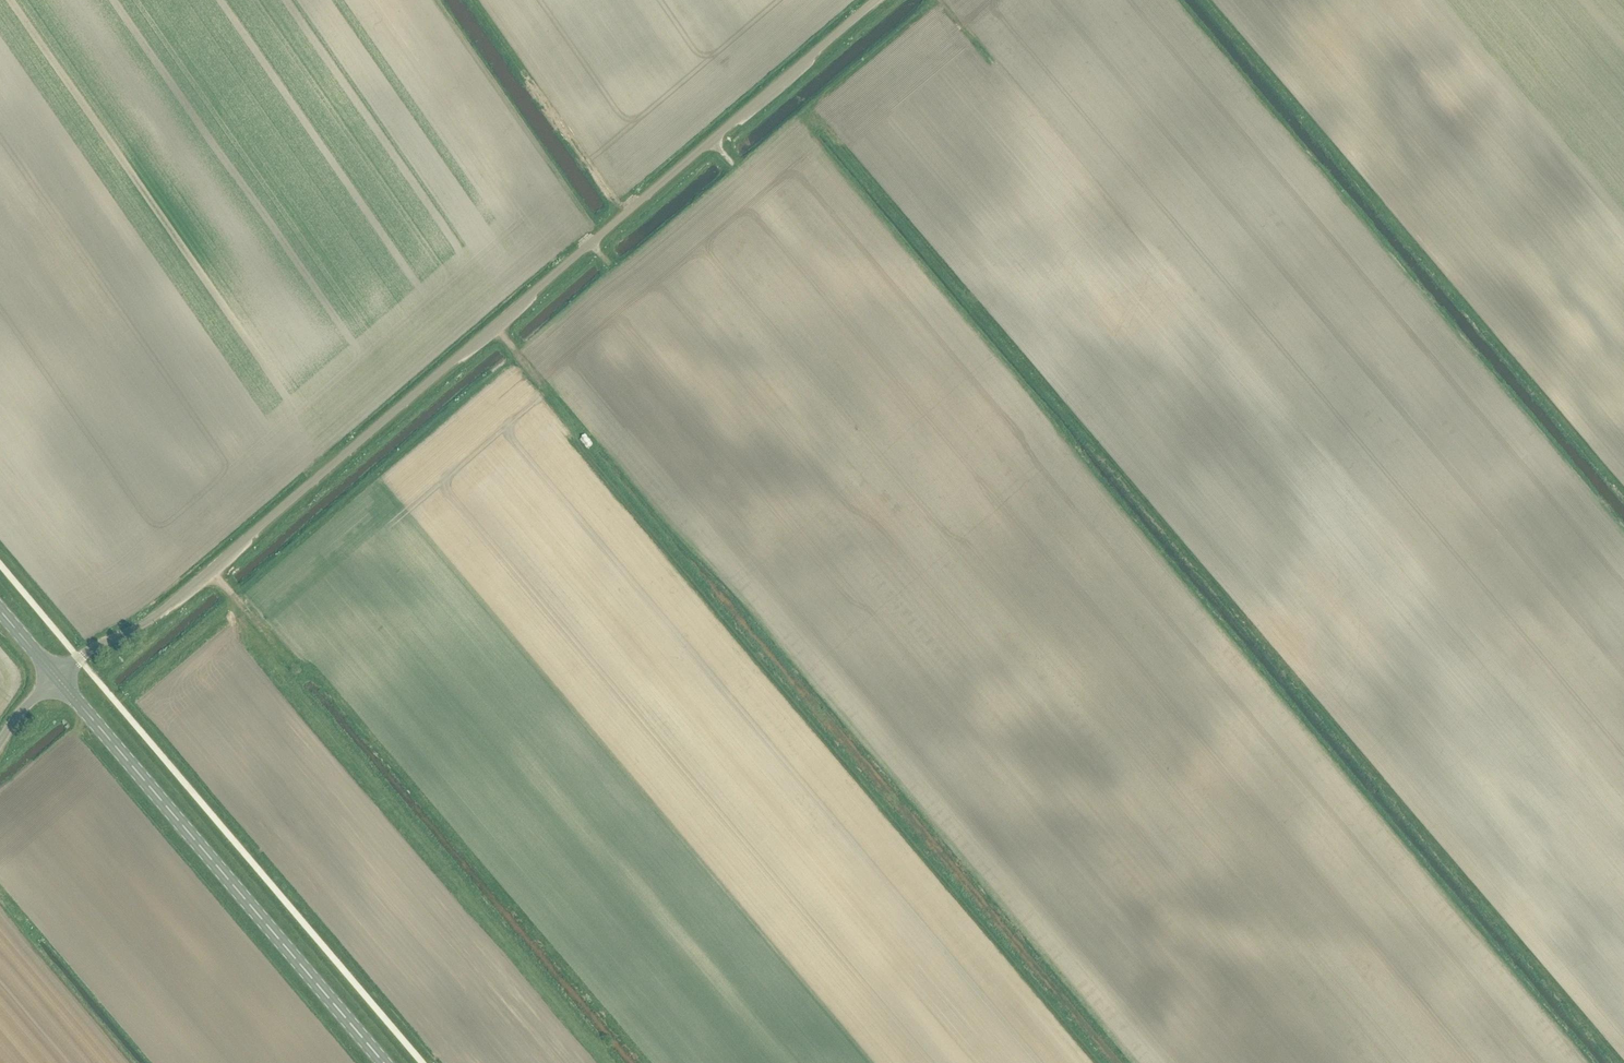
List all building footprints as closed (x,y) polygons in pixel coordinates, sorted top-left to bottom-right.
[(710,180),(720,171),(714,165),(704,174),(710,180)] [(202,610),(217,599),(214,594),(199,605),(202,610)]
